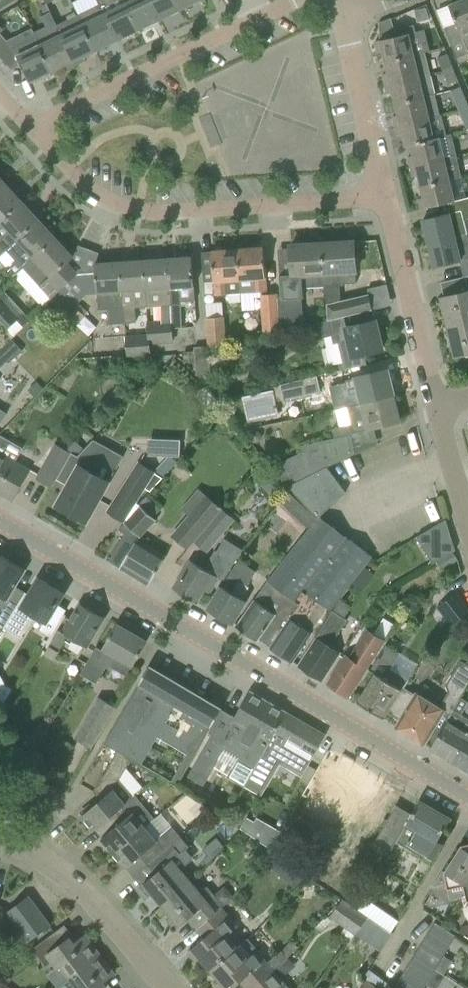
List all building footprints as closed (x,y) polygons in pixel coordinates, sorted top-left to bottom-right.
[(14,2),(13,0),(0,0),(0,10),(14,2)] [(72,2),(78,16),(77,16),(94,52),(115,41),(95,0),(77,0),(72,2)] [(115,41),(138,30),(123,0),(95,0),(115,41)] [(159,20),(150,0),(123,0),(138,30),(159,20)] [(176,0),(150,0),(159,20),(181,10),(176,0)] [(201,0),(176,0),(181,10),(201,0)] [(449,5),(457,23),(445,28),(460,64),(467,61),(467,0),(462,0),(449,5)] [(425,7),(414,10),(417,23),(429,20),(425,7)] [(49,32),(34,39),(50,73),(72,62),(55,27),(48,14),(42,17),(49,32)] [(72,62),(94,52),(77,16),(55,27),(72,62)] [(391,18),(379,22),(380,40),(397,36),(391,18)] [(382,50),(385,62),(414,54),(425,52),(430,51),(425,29),(416,32),(414,25),(400,28),(402,35),(397,36),(380,40),(375,42),(377,52),(382,50)] [(50,73),(34,39),(13,49),(0,33),(4,30),(0,26),(0,57),(11,69),(22,65),(30,82),(50,73)] [(414,54),(385,62),(388,73),(383,74),(385,84),(419,76),(430,74),(425,52),(414,54)] [(448,54),(438,58),(443,71),(453,67),(448,54)] [(449,85),(458,81),(453,67),(443,71),(449,85)] [(419,76),(385,84),(387,94),(392,92),(395,104),(424,97),(435,94),(430,74),(419,76)] [(467,108),(467,104),(461,87),(451,91),(459,111),(467,108)] [(393,116),(395,126),(429,118),(440,115),(435,96),(436,95),(435,94),(424,97),(395,104),(398,115),(393,116)] [(459,111),(467,130),(467,108),(459,111)] [(403,134),(405,146),(440,137),(446,135),(442,115),(440,116),(440,115),(429,118),(395,126),(397,136),(403,134)] [(440,137),(405,146),(411,145),(413,156),(408,157),(410,167),(456,156),(452,135),(446,136),(446,135),(440,137)] [(418,175),(421,186),(450,179),(461,177),(456,156),(410,167),(413,176),(418,175)] [(421,186),(423,198),(418,199),(421,209),(444,203),(455,201),(450,179),(421,186)] [(5,183),(0,188),(0,221),(22,201),(5,183)] [(22,201),(0,221),(0,257),(7,250),(6,249),(39,220),(32,213),(37,209),(27,198),(22,202),(22,201)] [(455,201),(444,203),(446,214),(423,219),(429,243),(455,237),(466,234),(463,221),(467,220),(467,198),(455,201)] [(56,238),(39,220),(6,249),(7,250),(16,260),(13,264),(13,265),(6,271),(12,278),(15,276),(56,238)] [(466,276),(467,276),(467,240),(466,234),(455,237),(429,243),(435,268),(460,261),(464,276),(466,276)] [(73,257),(56,238),(15,276),(42,307),(48,300),(49,302),(71,279),(75,272),(66,263),(73,257)] [(327,315),(327,321),(344,317),(344,316),(372,310),(369,294),(340,301),(340,286),(344,286),(343,283),(356,282),(354,241),(322,243),(325,287),(327,315)] [(325,287),(322,243),(291,245),(292,265),(293,274),(280,275),(281,295),(276,295),(278,328),(304,327),(304,297),(303,289),(325,287)] [(264,248),(237,249),(240,278),(241,294),(267,292),(265,268),(264,248)] [(212,253),(202,254),(203,274),(204,283),(214,282),(215,295),(241,294),(240,278),(237,249),(212,251),(212,253)] [(192,256),(167,258),(172,306),(181,306),(180,303),(195,301),(193,277),(192,256)] [(167,258),(143,260),(147,291),(147,307),(162,307),(162,321),(147,322),(148,335),(149,345),(150,345),(174,343),(173,328),(172,309),(172,306),(167,258)] [(143,260),(119,262),(122,287),(125,324),(137,323),(135,308),(147,307),(147,291),(143,260)] [(122,287),(119,262),(95,263),(96,272),(76,274),(75,272),(71,279),(49,302),(77,327),(88,312),(78,304),(87,295),(98,294),(99,311),(108,310),(109,325),(125,324),(122,287)] [(442,298),(449,327),(467,322),(467,291),(442,298)] [(263,333),(278,333),(278,328),(276,295),(261,297),(263,333)] [(4,332),(18,319),(17,318),(2,302),(0,300),(0,328),(4,332)] [(207,318),(210,347),(227,346),(224,317),(207,318)] [(344,317),(327,321),(312,325),(316,340),(332,337),(334,344),(339,343),(346,369),(367,364),(364,354),(382,350),(375,321),(356,325),(347,328),(344,317)] [(449,327),(456,356),(467,353),(467,322),(449,327)] [(151,356),(150,345),(149,345),(148,335),(126,336),(128,358),(151,356)] [(0,349),(0,353),(8,361),(9,363),(22,351),(10,339),(0,349)] [(212,382),(209,347),(194,348),(195,351),(196,361),(197,375),(204,383),(212,382)] [(184,363),(194,362),(193,351),(183,352),(184,363)] [(357,379),(329,386),(335,409),(347,406),(363,402),(393,396),(387,370),(367,374),(356,377),(357,379)] [(317,377),(281,385),(284,401),(320,392),(317,377)] [(127,392),(117,386),(110,399),(120,404),(127,392)] [(363,402),(347,406),(351,425),(353,432),(399,421),(393,396),(363,402)] [(13,501),(31,470),(15,461),(18,456),(7,449),(11,442),(0,436),(0,494),(13,501)] [(311,444),(318,473),(328,468),(327,467),(354,454),(350,436),(311,444)] [(148,443),(148,455),(179,456),(179,444),(148,443)] [(289,488),(318,473),(311,444),(302,446),(303,452),(288,460),(294,470),(279,476),(289,488)] [(56,445),(36,480),(51,488),(70,453),(65,450),(56,445)] [(55,484),(63,488),(56,500),(66,506),(63,510),(69,513),(68,516),(81,523),(82,521),(85,522),(111,475),(86,461),(89,457),(81,452),(78,457),(73,454),(55,484)] [(128,478),(107,513),(122,522),(143,488),(144,488),(150,492),(163,479),(155,474),(139,464),(129,479),(128,478)] [(320,516),(345,493),(328,468),(318,473),(289,488),(313,515),(314,516),(307,527),(309,529),(268,582),(255,600),(255,599),(247,610),(236,626),(255,639),(332,526),(320,516)] [(272,473),(261,483),(268,492),(280,481),(272,473)] [(295,515),(307,527),(314,516),(313,515),(290,493),(282,503),(282,504),(278,508),(291,520),(295,515)] [(126,533),(110,561),(149,584),(166,556),(137,538),(161,511),(146,497),(139,505),(140,507),(133,515),(120,530),(126,533)] [(187,547),(219,508),(207,497),(190,516),(174,535),(187,547)] [(213,518),(194,540),(207,550),(225,529),(213,518)] [(455,550),(445,519),(416,536),(432,563),(436,561),(452,552),(455,550)] [(332,526),(255,639),(257,641),(259,638),(271,646),(305,593),(318,601),(331,610),(360,573),(372,557),(332,526)] [(191,561),(173,588),(196,603),(204,590),(209,593),(218,579),(222,582),(241,550),(224,539),(216,552),(214,550),(207,560),(203,568),(196,564),(191,561)] [(452,552),(436,561),(441,570),(457,560),(452,552)] [(25,592),(16,587),(26,570),(0,554),(0,623),(5,626),(25,592)] [(221,588),(218,592),(208,609),(232,623),(245,603),(232,595),(239,581),(248,586),(256,572),(239,561),(229,575),(230,576),(222,589),(221,588)] [(25,592),(5,626),(21,636),(34,614),(45,621),(40,629),(50,636),(66,610),(57,604),(64,593),(40,578),(30,595),(25,592)] [(271,646),(270,647),(292,662),(312,632),(302,626),(318,601),(305,593),(271,646)] [(437,608),(452,626),(467,613),(467,609),(455,593),(437,608)] [(317,640),(300,667),(320,680),(338,652),(330,646),(344,624),(346,620),(344,619),(350,607),(340,600),(333,611),(332,611),(330,614),(315,638),(317,640)] [(50,646),(45,654),(54,660),(58,652),(65,640),(70,643),(72,639),(86,647),(105,616),(96,611),(95,612),(81,603),(71,619),(66,616),(56,634),(49,646),(50,646)] [(328,685),(347,697),(381,642),(388,633),(394,624),(384,618),(375,634),(372,632),(367,629),(350,657),(347,655),(328,685)] [(99,646),(82,675),(96,683),(105,666),(109,668),(116,656),(132,666),(147,641),(117,625),(107,642),(103,649),(99,646)] [(374,676),(357,702),(383,718),(400,692),(402,688),(407,680),(390,670),(400,654),(398,653),(386,646),(370,673),(369,673),(374,676)] [(461,698),(460,698),(467,685),(467,666),(460,661),(446,685),(450,688),(438,708),(430,703),(415,694),(414,695),(402,688),(400,692),(383,718),(384,718),(388,712),(399,720),(395,727),(410,736),(424,745),(429,738),(434,742),(435,742),(439,734),(434,730),(444,711),(450,716),(461,698)] [(221,709),(149,667),(104,743),(117,751),(132,759),(161,776),(161,777),(176,786),(197,750),(208,732),(216,718),(221,709)] [(0,688),(0,706),(1,708),(3,705),(12,689),(5,685),(0,688)] [(212,735),(188,776),(189,777),(190,775),(203,783),(224,748),(240,757),(230,774),(245,783),(246,781),(261,755),(269,742),(274,734),(286,712),(250,691),(245,699),(240,708),(234,717),(221,709),(216,718),(208,732),(212,735)] [(76,741),(89,748),(114,706),(100,698),(76,741)] [(435,742),(430,749),(452,761),(467,735),(467,719),(462,715),(467,703),(467,702),(461,698),(450,716),(440,735),(439,734),(435,742)] [(261,755),(246,781),(259,788),(277,756),(299,769),(303,762),(305,763),(308,765),(313,756),(315,752),(325,735),(286,712),(274,734),(269,742),(261,755)] [(452,761),(467,771),(467,735),(452,761)] [(117,751),(93,792),(94,792),(101,800),(82,816),(94,831),(107,820),(106,820),(126,804),(135,796),(120,779),(132,759),(117,751)] [(321,762),(299,800),(322,814),(319,819),(341,831),(328,853),(358,871),(356,875),(362,879),(379,851),(372,847),(359,839),(362,822),(362,820),(362,818),(362,816),(361,815),(360,813),(359,812),(358,811),(356,810),(334,796),(340,786),(370,803),(381,784),(344,763),(338,772),(321,762)] [(150,772),(147,775),(147,780),(152,781),(155,778),(154,774),(150,772)] [(161,777),(161,776),(151,785),(156,791),(166,783),(161,777)] [(101,839),(114,854),(146,827),(137,816),(146,808),(135,796),(126,804),(106,820),(107,820),(114,829),(101,839)] [(378,798),(374,806),(387,814),(392,806),(378,798)] [(451,819),(420,801),(412,814),(395,843),(408,850),(408,853),(416,858),(423,854),(435,861),(444,845),(438,841),(451,819)] [(395,843),(412,814),(396,805),(372,847),(379,851),(385,855),(393,841),(395,843)] [(255,823),(248,834),(258,841),(267,825),(257,819),(255,823)] [(146,827),(114,854),(126,868),(142,854),(149,863),(172,844),(180,836),(172,826),(157,840),(146,827)] [(152,893),(162,905),(190,881),(180,870),(194,858),(186,850),(190,847),(180,836),(172,844),(149,863),(147,865),(148,866),(151,863),(158,871),(141,886),(149,896),(152,893)] [(310,855),(304,842),(288,849),(294,862),(310,855)] [(466,895),(464,885),(467,879),(467,844),(462,845),(451,862),(444,873),(443,872),(435,886),(447,884),(448,889),(451,899),(462,897),(466,895)] [(188,920),(196,929),(222,907),(234,897),(225,887),(213,897),(206,888),(201,893),(190,881),(162,905),(171,916),(168,919),(176,929),(188,920)] [(29,941),(50,925),(28,896),(7,912),(29,941)] [(330,917),(355,934),(366,917),(341,900),(330,917)] [(230,936),(240,927),(222,907),(196,929),(204,939),(187,952),(196,962),(201,958),(210,970),(239,946),(230,936)] [(366,917),(355,934),(379,950),(391,933),(366,917)] [(428,934),(449,947),(456,936),(435,923),(428,934)] [(62,965),(70,976),(99,955),(85,936),(77,941),(65,925),(33,949),(46,966),(53,961),(58,968),(62,965)] [(458,933),(464,937),(467,930),(467,927),(467,926),(461,927),(458,933)] [(428,934),(421,945),(442,958),(444,956),(449,947),(428,934)] [(245,987),(252,987),(275,970),(289,958),(283,951),(269,964),(258,951),(248,938),(239,946),(210,970),(220,981),(215,985),(217,987),(232,987),(240,981),(245,987)] [(421,945),(414,955),(435,969),(442,958),(421,945)] [(99,955),(70,976),(79,987),(78,987),(112,987),(106,980),(113,974),(99,955)] [(414,955),(407,966),(428,980),(435,970),(435,969),(414,955)] [(435,969),(435,970),(444,975),(452,961),(444,956),(442,958),(435,969)] [(252,987),(289,987),(276,971),(289,958),(252,987)] [(400,977),(417,987),(423,987),(426,984),(428,980),(407,966),(400,977)] [(426,984),(433,987),(437,987),(444,976),(444,975),(435,970),(428,980),(426,984)] [(400,977),(393,987),(417,987),(400,977)]
